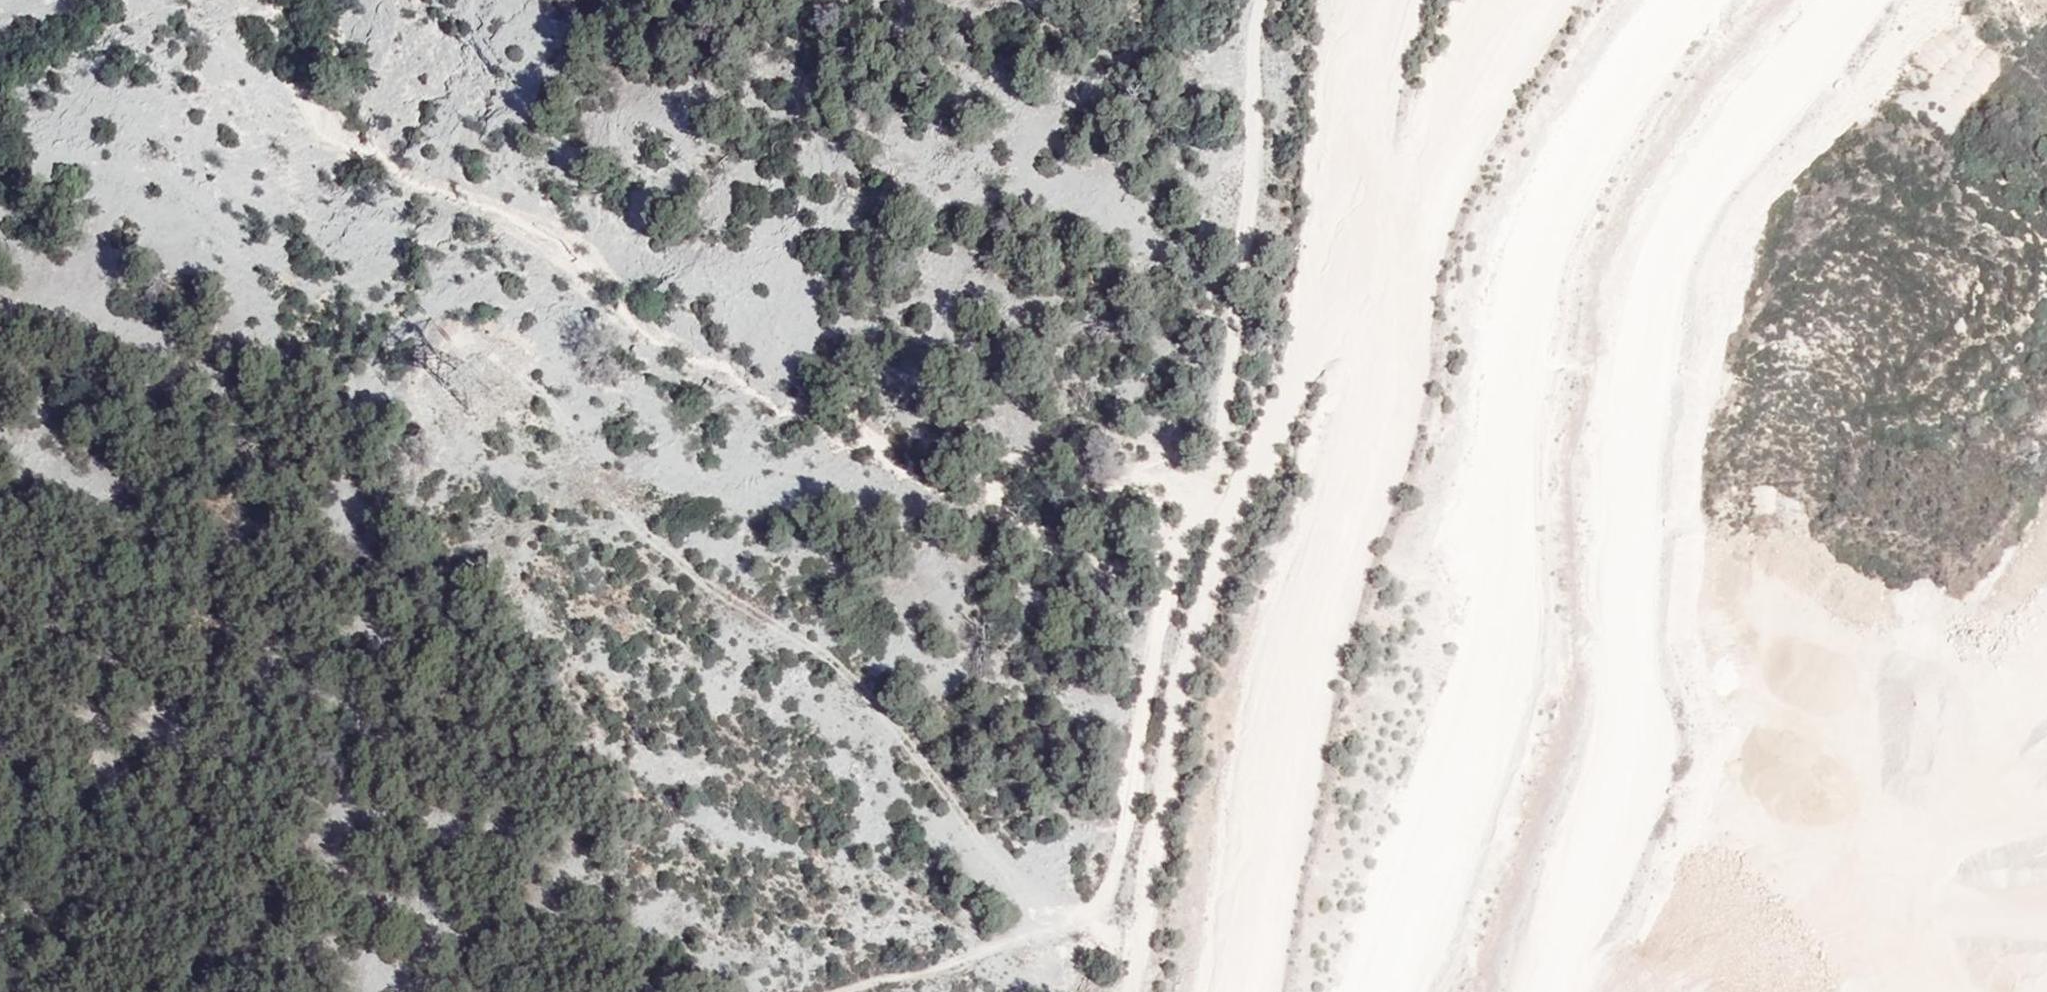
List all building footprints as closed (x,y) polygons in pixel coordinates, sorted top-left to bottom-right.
[(2020,604),(2046,626),(2046,591),(2037,583),(2020,604)]
